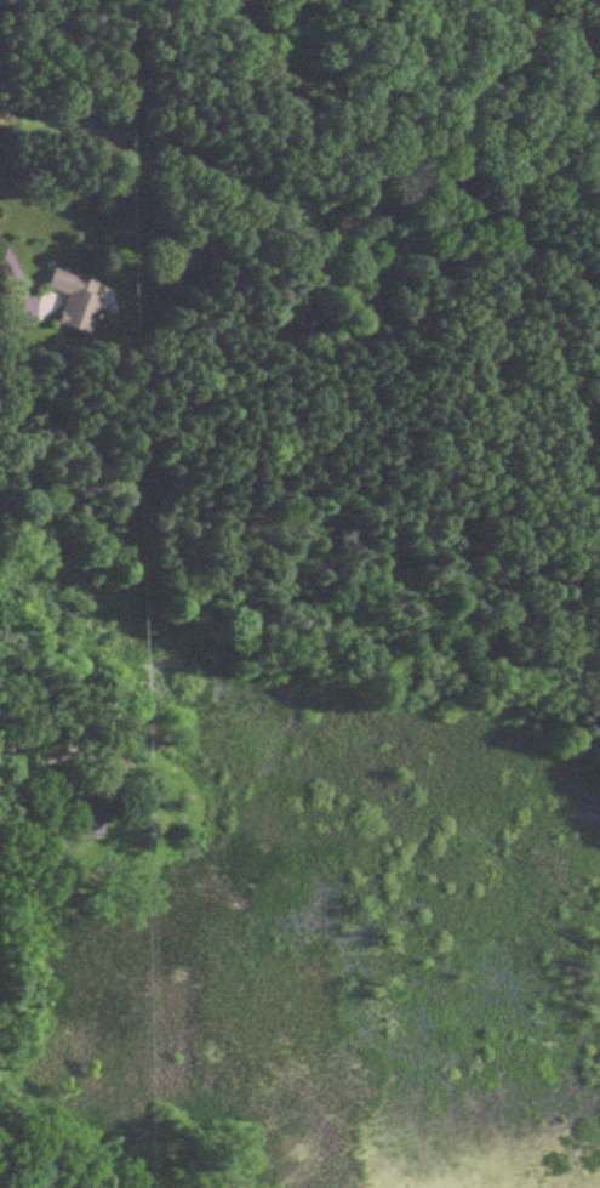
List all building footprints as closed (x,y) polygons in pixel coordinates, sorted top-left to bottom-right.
[(83,336),(94,300),(89,298),(94,283),(46,268),(40,288),(61,295),(51,326),(83,336)]
